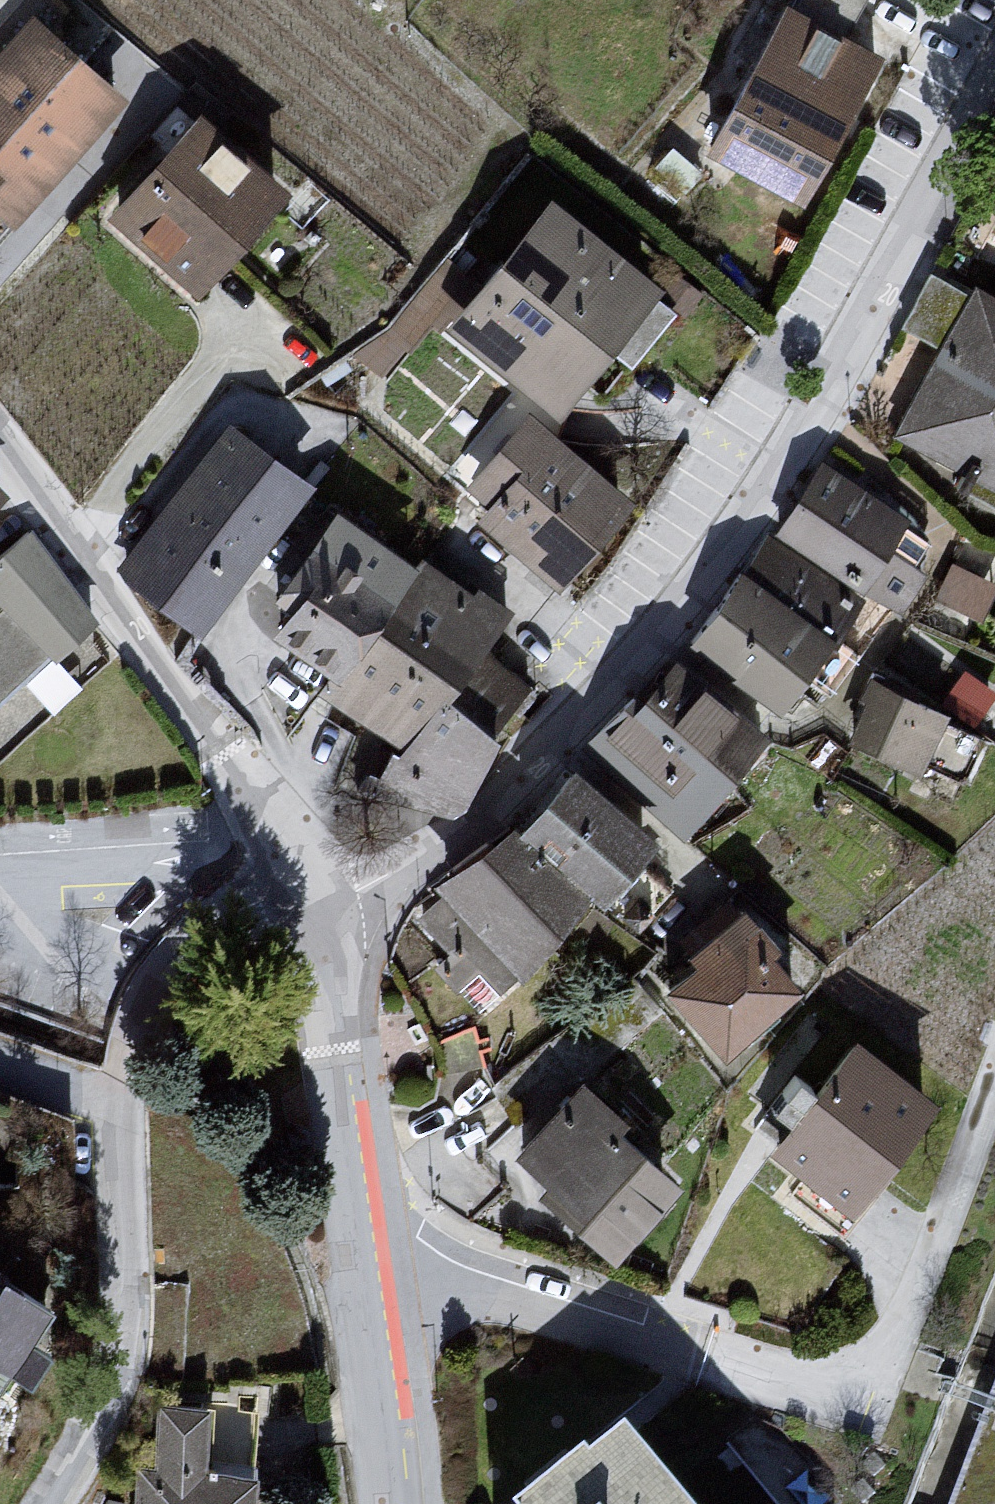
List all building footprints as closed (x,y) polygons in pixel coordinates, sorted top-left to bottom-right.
[(697,153),(791,205),(871,65),(840,49),(863,0),(862,0),(797,0),(788,18),(779,12),(697,153)] [(5,238),(119,111),(18,31),(0,53),(0,234),(5,238)] [(190,124),(95,225),(187,307),(276,200),(190,124)] [(538,205),(432,332),(546,424),(647,294),(538,205)] [(885,445),(994,512),(994,307),(966,292),(885,445)] [(452,516),(544,598),(626,508),(520,425),(452,516)] [(306,494),(217,434),(104,580),(190,648),(306,494)] [(813,470),(771,539),(893,622),(923,548),(813,470)] [(337,525),(268,623),(341,674),(410,577),(337,525)] [(0,562),(0,604),(5,610),(51,660),(95,623),(30,534),(0,562)] [(763,542),(681,650),(769,719),(842,623),(763,542)] [(341,674),(312,702),(388,758),(469,658),(503,616),(420,565),(410,577),(341,674)] [(5,610),(0,614),(0,706),(51,660),(5,610)] [(469,658),(388,758),(375,786),(362,779),(355,803),(446,828),(508,759),(494,731),(521,696),(469,658)] [(577,757),(675,844),(761,745),(665,669),(577,757)] [(867,686),(841,751),(907,779),(938,726),(867,686)] [(570,778),(511,841),(587,908),(644,849),(570,778)] [(422,892),(506,990),(575,905),(503,836),(422,892)] [(683,971),(655,1001),(719,1065),(790,996),(763,966),(770,953),(730,914),(677,958),(683,971)] [(755,1160),(839,1213),(921,1102),(842,1039),(755,1160)] [(572,1093),(505,1161),(602,1269),(670,1193),(572,1093)] [(0,1382),(43,1319),(0,1294),(0,1382)] [(946,1503),(994,1503),(994,1381),(946,1503)] [(148,1414),(128,1477),(127,1503),(237,1503),(237,1487),(193,1487),(202,1418),(148,1414)] [(624,1444),(583,1476),(580,1467),(536,1503),(672,1503),(624,1444)]
